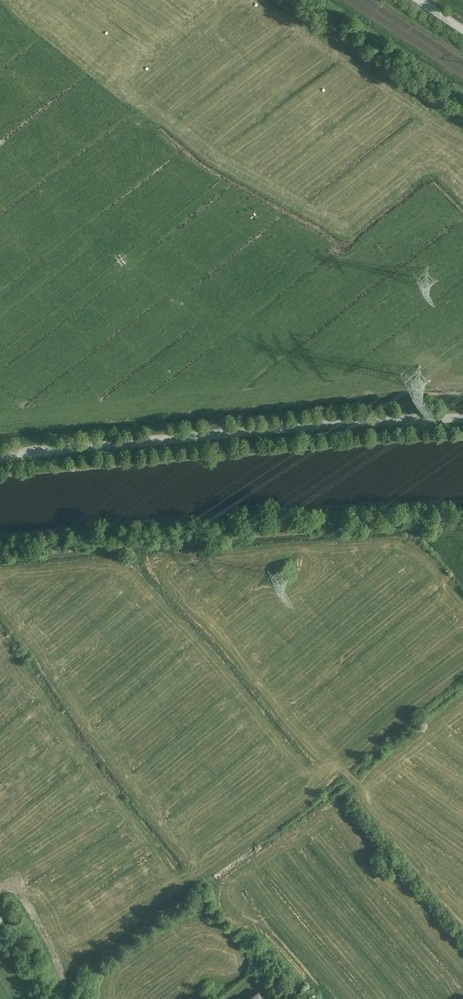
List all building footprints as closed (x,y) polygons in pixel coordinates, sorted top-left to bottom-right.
[(260,989),(247,998),(268,998),(260,989)]
